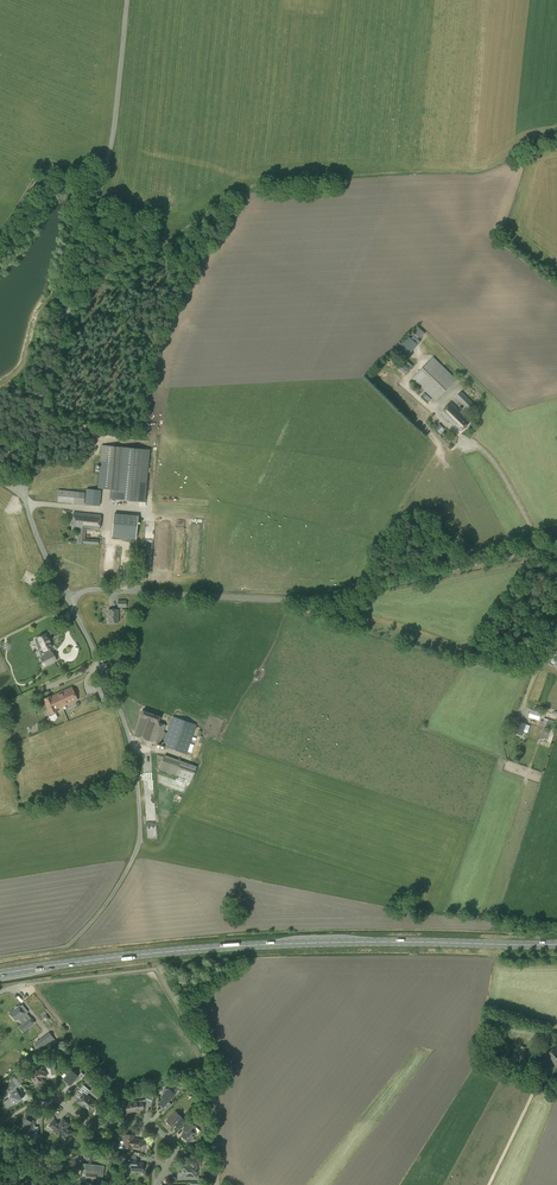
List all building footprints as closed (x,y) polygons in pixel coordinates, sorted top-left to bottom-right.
[(421,337),(425,333),(418,327),(415,331),(421,337)] [(411,337),(408,336),(399,349),(408,356),(420,339),(413,334),(411,337)] [(454,376),(434,357),(413,378),(436,401),(459,378),(455,375),(454,376)] [(405,374),(413,366),(407,360),(399,369),(405,374)] [(464,416),(475,405),(461,392),(455,397),(466,407),(461,412),(451,402),(441,412),(455,425),(462,431),(470,422),(464,416)] [(429,401),(432,398),(426,393),(424,395),(429,401)] [(111,489),(110,498),(144,501),(149,449),(102,445),(98,488),(111,489)] [(100,506),(101,490),(86,489),(85,505),(100,506)] [(84,504),(85,492),(59,490),(58,502),(84,504)] [(99,529),(101,515),(74,512),(72,528),(79,529),(78,542),(98,544),(99,540),(85,539),(86,528),(99,529)] [(138,515),(114,513),(112,537),(136,539),(138,515)] [(109,622),(118,622),(118,609),(109,609),(109,622)] [(52,647),(45,634),(37,638),(37,639),(35,640),(38,649),(41,647),(46,656),(40,659),(44,666),(56,660),(52,653),(51,653),(48,649),(52,647)] [(533,664),(536,658),(528,654),(525,660),(533,664)] [(51,714),(58,711),(57,708),(77,699),(71,686),(44,699),(51,714)] [(102,702),(110,698),(106,689),(98,692),(102,702)] [(134,735),(186,753),(197,724),(173,716),(167,732),(164,731),(166,725),(158,723),(160,716),(143,710),(134,735)] [(539,720),(541,713),(531,710),(529,716),(539,720)] [(552,729),(554,721),(544,718),(543,721),(540,720),(539,725),(552,729)] [(522,734),(526,723),(517,720),(513,731),(522,734)] [(192,781),(197,766),(165,755),(159,769),(192,781)] [(30,1017),(20,1005),(9,1013),(16,1021),(21,1016),(25,1021),(30,1017)] [(45,1052),(49,1048),(48,1046),(55,1040),(49,1032),(41,1039),(46,1045),(42,1048),(45,1052)] [(520,1062),(525,1047),(516,1044),(511,1058),(520,1062)] [(556,1046),(546,1054),(550,1059),(551,1058),(553,1060),(552,1061),(556,1067),(556,1047),(556,1046)] [(19,1067),(26,1061),(24,1057),(16,1063),(19,1067)] [(36,1086),(44,1082),(42,1078),(46,1076),(42,1067),(29,1073),(36,1086)] [(79,1075),(71,1069),(64,1079),(71,1085),(76,1079),(79,1081),(84,1074),(81,1072),(79,1075)] [(89,1074),(87,1077),(90,1080),(95,1084),(98,1081),(89,1074)] [(17,1087),(20,1085),(21,1084),(14,1076),(11,1079),(17,1087)] [(93,1109),(94,1109),(94,1108),(94,1106),(94,1105),(96,1102),(87,1095),(90,1090),(83,1085),(78,1091),(82,1094),(77,1101),(89,1111),(91,1109),(93,1109)] [(7,1108),(22,1099),(14,1087),(8,1091),(10,1094),(8,1098),(3,1102),(7,1108)] [(175,1094),(169,1088),(168,1089),(165,1089),(165,1092),(162,1096),(164,1098),(159,1103),(163,1106),(161,1109),(164,1112),(172,1104),(168,1101),(175,1094)] [(147,1094),(145,1101),(151,1102),(153,1095),(148,1093),(147,1094)] [(137,1102),(137,1101),(125,1103),(127,1112),(144,1109),(142,1101),(137,1102)] [(178,1121),(182,1125),(187,1119),(183,1116),(182,1117),(175,1111),(166,1120),(167,1121),(167,1124),(169,1123),(173,1127),(178,1121)] [(38,1134),(38,1126),(35,1126),(33,1125),(35,1121),(25,1116),(20,1125),(25,1128),(25,1129),(27,1133),(33,1134),(33,1140),(37,1140),(37,1134),(38,1134)] [(66,1119),(65,1120),(63,1119),(59,1123),(54,1119),(49,1125),(54,1129),(53,1131),(56,1133),(59,1130),(68,1138),(73,1132),(67,1127),(69,1124),(68,1123),(68,1122),(68,1120),(67,1120),(66,1119)] [(193,1142),(193,1141),(194,1141),(194,1140),(194,1139),(193,1138),(196,1134),(193,1131),(196,1127),(190,1121),(184,1128),(186,1130),(181,1136),(188,1143),(189,1141),(190,1142),(191,1142),(192,1142),(193,1142)] [(141,1147),(142,1139),(134,1138),(134,1135),(125,1134),(123,1146),(133,1147),(141,1147)] [(142,1172),(143,1163),(135,1162),(136,1155),(123,1154),(122,1162),(127,1162),(126,1166),(129,1166),(128,1171),(131,1171),(131,1172),(142,1172)] [(197,1177),(197,1162),(185,1162),(185,1166),(184,1166),(184,1173),(185,1173),(186,1177),(197,1177)] [(81,1163),(81,1170),(87,1170),(86,1179),(91,1180),(91,1183),(95,1183),(96,1176),(103,1176),(104,1165),(81,1163)]
